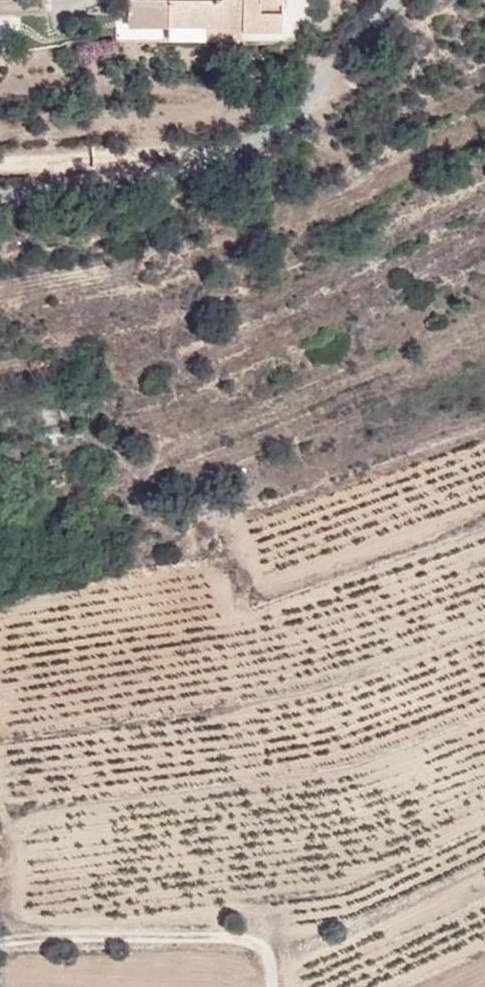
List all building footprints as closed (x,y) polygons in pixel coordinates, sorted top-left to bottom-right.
[(130,2),(131,36),(307,34),(308,0),(140,0),(130,2)]
